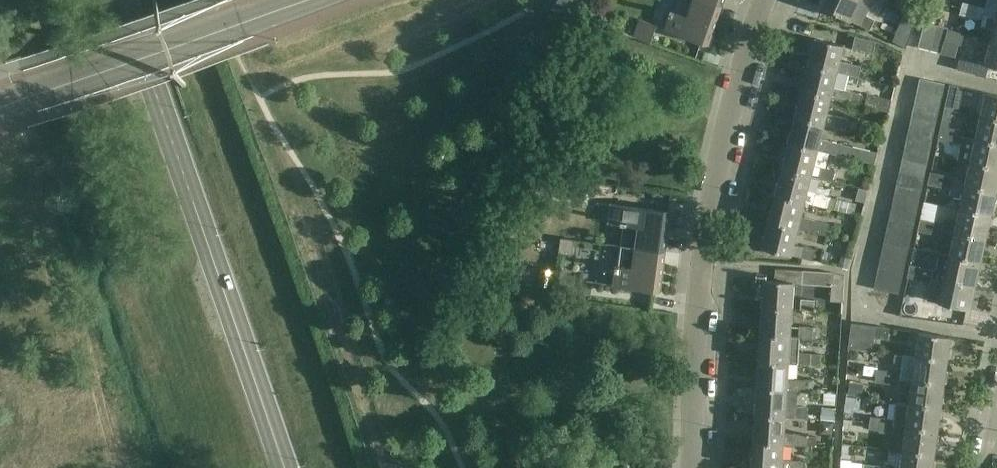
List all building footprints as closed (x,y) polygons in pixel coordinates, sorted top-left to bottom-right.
[(706,0),(677,0),(673,11),(670,10),(669,15),(672,16),(667,28),(666,29),(708,44),(722,6),(706,0)] [(823,7),(870,29),(875,19),(865,14),(872,1),(871,0),(827,0),(823,7)] [(986,8),(985,14),(996,17),(996,0),(987,0),(986,8)] [(960,14),(973,17),(975,11),(972,11),(973,5),(963,2),(960,14)] [(986,8),(973,5),(972,11),(975,11),(973,17),(983,20),(985,14),(986,8)] [(917,20),(921,11),(916,9),(910,10),(907,17),(917,20)] [(985,14),(983,20),(982,25),(994,29),(991,40),(996,41),(996,17),(985,14)] [(917,21),(903,15),(893,40),(906,46),(917,21)] [(645,42),(651,24),(640,20),(633,38),(645,42)] [(918,46),(930,50),(937,25),(925,22),(918,46)] [(948,28),(937,25),(930,50),(942,52),(945,41),(948,28)] [(876,40),(855,35),(852,47),(873,52),(876,40)] [(844,45),(815,38),(809,65),(850,75),(867,79),(870,68),(841,59),(844,45)] [(991,40),(985,63),(960,57),(957,69),(986,76),(989,64),(996,66),(996,41),(991,40)] [(958,45),(945,41),(942,52),(955,56),(958,45)] [(850,75),(809,65),(802,91),(830,98),(861,105),(864,94),(846,91),(850,75)] [(921,78),(918,90),(942,96),(945,83),(921,78)] [(950,84),(948,96),(961,98),(963,87),(950,84)] [(942,96),(918,90),(915,102),(939,107),(942,96)] [(830,98),(802,91),(795,117),(824,124),(830,98)] [(977,115),(996,120),(996,95),(982,91),(977,115)] [(939,107),(915,102),(913,113),(937,118),(939,107)] [(937,118),(913,113),(910,125),(934,130),(937,118)] [(849,118),(836,115),(833,126),(846,129),(849,118)] [(977,115),(972,139),(996,144),(996,120),(977,115)] [(824,124),(795,117),(789,142),(818,149),(839,155),(840,154),(876,163),(878,151),(843,142),(842,144),(820,138),(824,124)] [(934,130),(910,125),(908,136),(932,142),(934,130)] [(951,128),(941,126),(939,137),(951,140),(952,134),(950,133),(951,128)] [(964,131),(951,128),(950,133),(952,134),(951,140),(962,142),(963,137),(964,131)] [(932,142),(908,136),(905,148),(929,153),(932,142)] [(963,137),(962,142),(958,160),(967,162),(996,168),(996,144),(972,139),(963,137)] [(818,149),(789,142),(782,169),(811,176),(818,149)] [(929,153),(905,148),(903,159),(927,165),(929,153)] [(927,165),(903,159),(900,171),(924,177),(927,165)] [(967,162),(962,185),(996,192),(996,188),(996,168),(967,162)] [(836,170),(822,167),(820,178),(833,181),(836,170)] [(811,176),(782,169),(776,195),(804,202),(854,214),(857,203),(816,193),(816,192),(808,190),(811,176)] [(924,177),(900,171),(897,182),(921,188),(924,177)] [(941,174),(931,172),(928,184),(941,187),(942,181),(940,180),(941,174)] [(956,177),(941,174),(940,180),(942,181),(941,187),(952,189),(953,189),(954,184),(956,177)] [(921,188),(897,182),(895,194),(919,199),(921,188)] [(962,185),(954,184),(953,189),(952,189),(951,195),(960,197),(957,208),(991,215),(996,192),(962,185)] [(919,199),(895,194),(892,206),(916,211),(919,199)] [(804,202),(776,195),(769,221),(798,228),(827,235),(830,223),(801,216),(804,202)] [(622,225),(620,245),(665,250),(670,211),(612,204),(610,222),(620,223),(620,225),(622,225)] [(916,211),(892,206),(890,218),(914,223),(916,211)] [(991,215),(957,208),(955,219),(945,217),(944,224),(931,221),(930,227),(932,227),(931,233),(941,235),(942,229),(952,231),(952,232),(986,239),(991,215)] [(914,223),(890,218),(887,229),(911,235),(914,223)] [(920,219),(918,230),(931,233),(932,227),(930,227),(931,221),(920,219)] [(798,228),(769,221),(763,247),(791,254),(798,228)] [(911,235),(887,229),(884,241),(909,246),(911,235)] [(577,232),(576,247),(590,247),(591,232),(577,232)] [(986,239),(952,232),(947,255),(981,262),(986,239)] [(561,238),(559,253),(572,255),(575,240),(561,238)] [(909,246),(884,241),(882,253),(906,258),(909,246)] [(665,250),(620,245),(615,285),(640,288),(659,290),(665,250)] [(803,245),(800,256),(813,260),(816,249),(803,245)] [(906,258),(882,253),(879,264),(903,270),(906,258)] [(939,253),(934,276),(976,286),(981,262),(947,255),(939,253)] [(903,270),(879,264),(876,277),(901,283),(903,270)] [(921,268),(910,265),(908,276),(921,279),(922,274),(920,273),(921,268)] [(794,269),(776,268),(775,280),(764,280),(763,308),(792,310),(794,283),(832,286),(831,301),(844,302),(845,275),(835,272),(794,269)] [(934,270),(921,268),(920,273),(922,274),(921,279),(931,282),(932,276),(934,270)] [(932,276),(931,282),(927,299),(971,309),(976,286),(934,276),(932,276)] [(901,283),(876,277),(874,289),(898,294),(901,283)] [(801,299),(801,310),(815,311),(815,300),(801,299)] [(792,310),(763,308),(761,334),(790,336),(792,310)] [(848,348),(860,350),(864,324),(852,323),(848,348)] [(876,326),(864,324),(860,350),(872,351),(874,338),(876,326)] [(821,327),(800,326),(799,337),(801,337),(820,338),(821,327)] [(889,328),(876,326),(874,338),(888,340),(889,328)] [(919,332),(915,357),(947,361),(951,336),(919,332)] [(790,336),(761,334),(759,361),(789,363),(821,365),(821,354),(800,353),(801,337),(799,337),(790,336)] [(889,384),(899,385),(900,379),(944,385),(947,361),(915,357),(903,356),(900,377),(889,376),(889,377),(890,378),(889,384)] [(789,363),(759,361),(757,388),(787,390),(810,391),(810,380),(788,378),(789,363)] [(878,367),(865,365),(863,374),(877,376),(878,369),(878,367)] [(878,369),(877,376),(876,382),(889,384),(890,378),(889,377),(889,376),(890,371),(878,369)] [(944,385),(900,379),(899,385),(900,385),(899,390),(911,391),(909,404),(941,409),(944,385)] [(787,390),(757,388),(756,415),(785,417),(808,419),(808,407),(796,406),(796,405),(786,405),(787,390)] [(894,421),(881,419),(881,425),(883,425),(883,431),(893,432),(893,426),(906,428),(938,433),(941,409),(909,404),(896,403),(894,421)] [(785,417),(756,415),(754,442),(784,444),(817,445),(817,437),(806,435),(807,434),(784,432),(785,417)] [(869,429),(883,431),(883,425),(881,425),(881,419),(871,418),(869,429)] [(938,433),(906,428),(903,452),(934,456),(938,433)] [(754,442),(752,467),(805,467),(805,461),(783,459),(784,444),(754,442)] [(903,452),(901,467),(933,467),(934,456),(903,452)] [(842,459),(841,467),(844,467),(864,467),(865,464),(852,462),(852,461),(842,459)]
